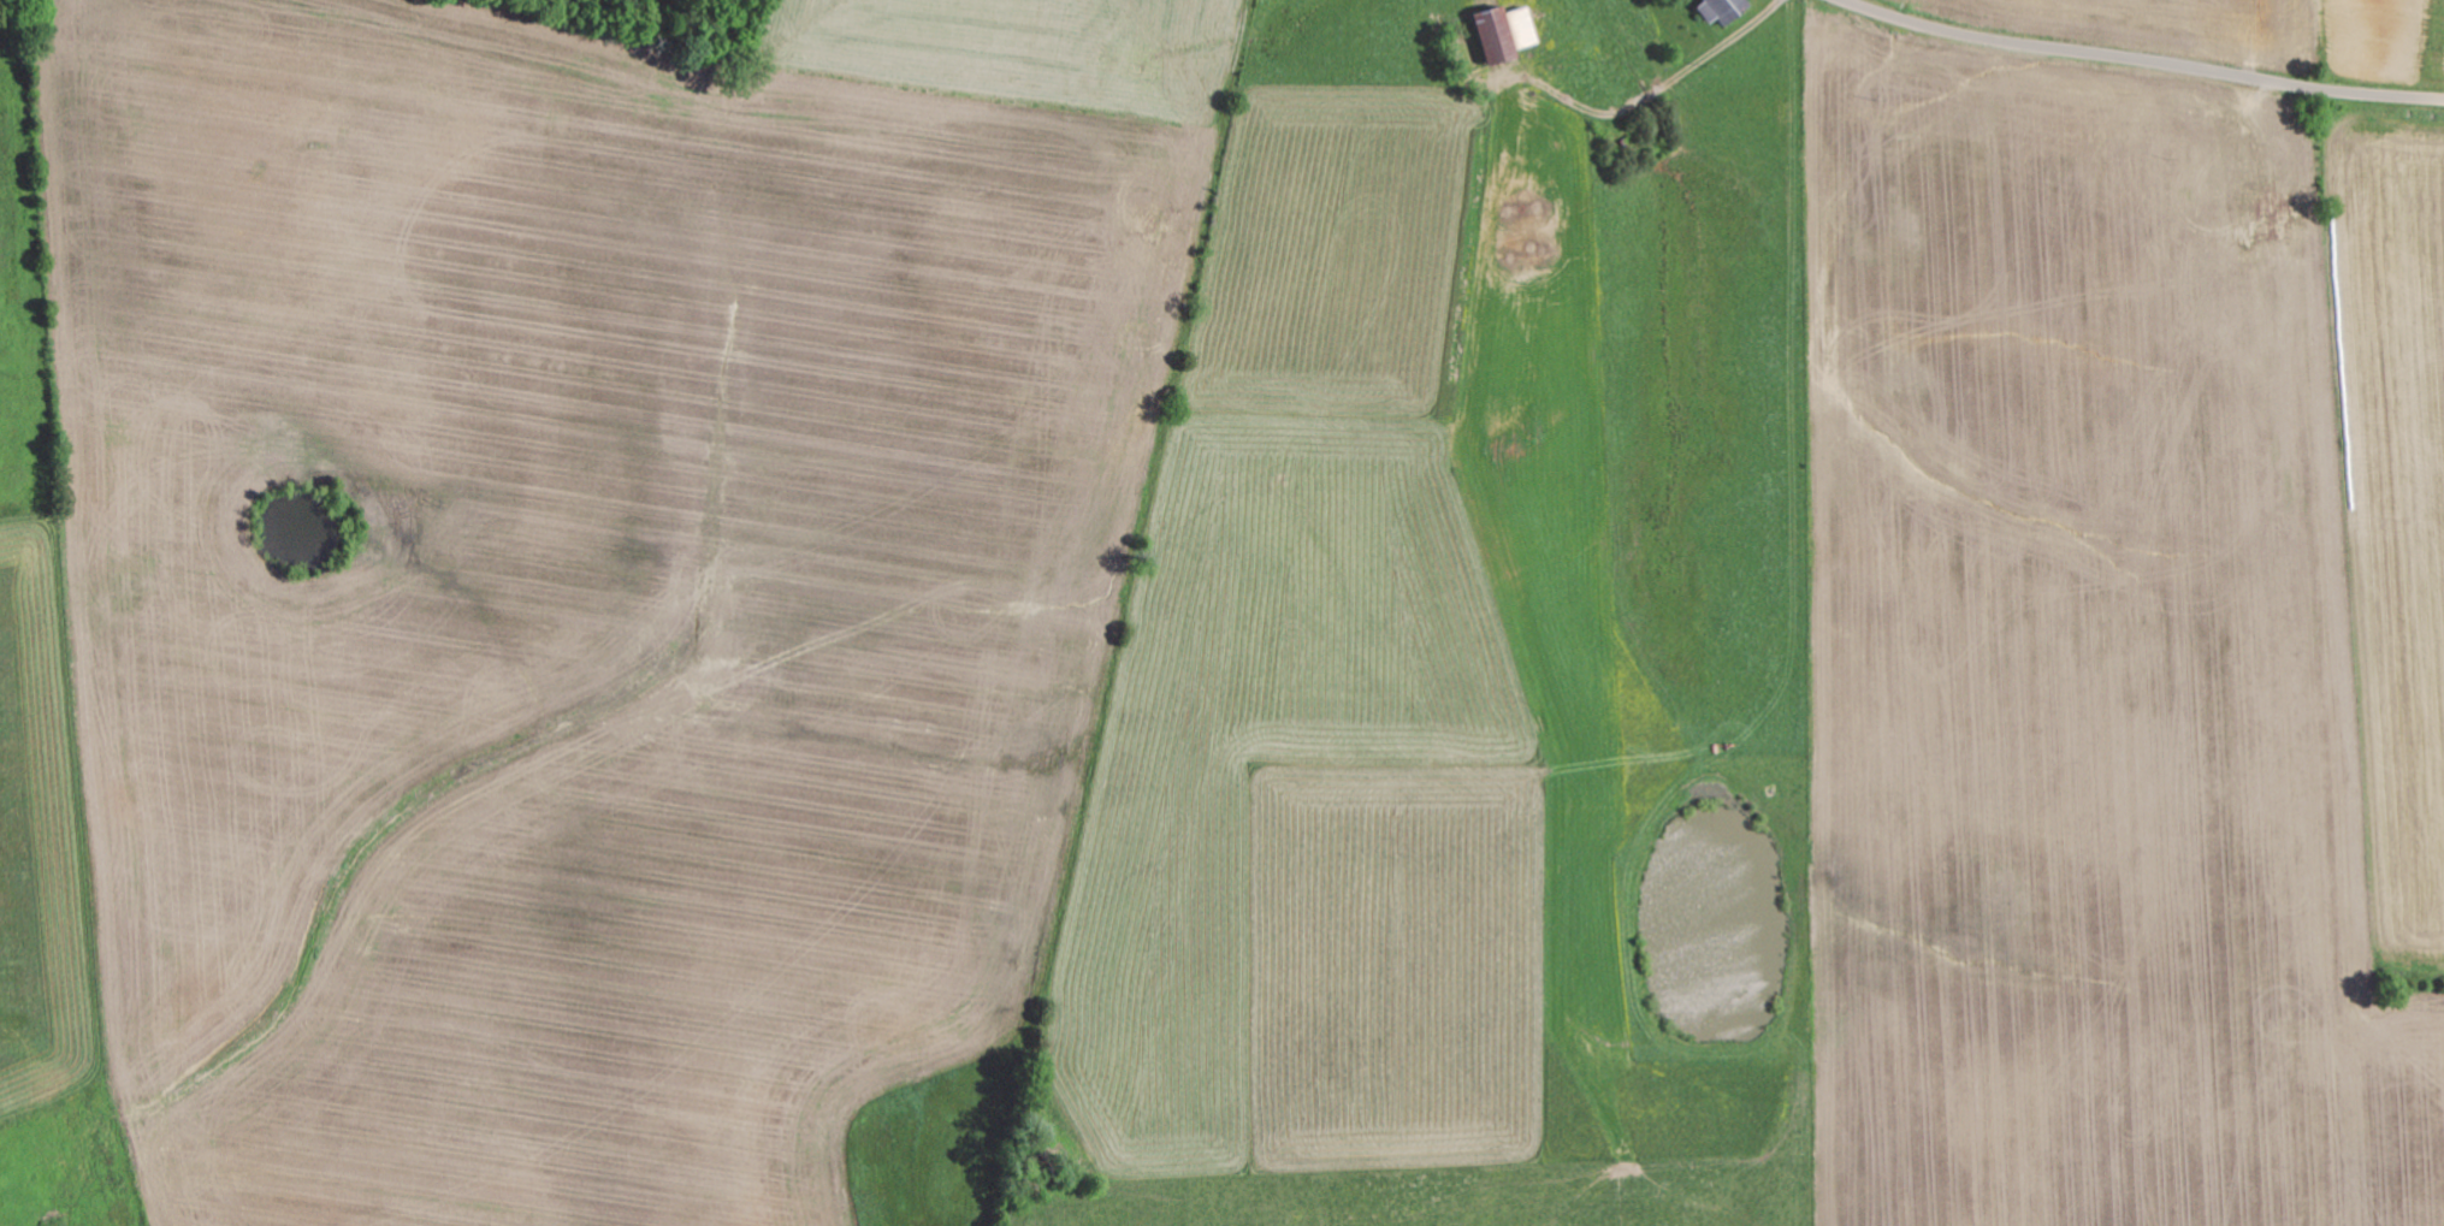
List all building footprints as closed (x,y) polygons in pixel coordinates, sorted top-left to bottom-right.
[(1751,0),(1706,0),(1698,7),(1712,23),(1720,16),(1728,25),(1753,2),(1751,0)] [(1531,6),(1508,12),(1507,6),(1477,14),(1491,66),(1520,58),(1518,49),(1541,43),(1531,6)]
